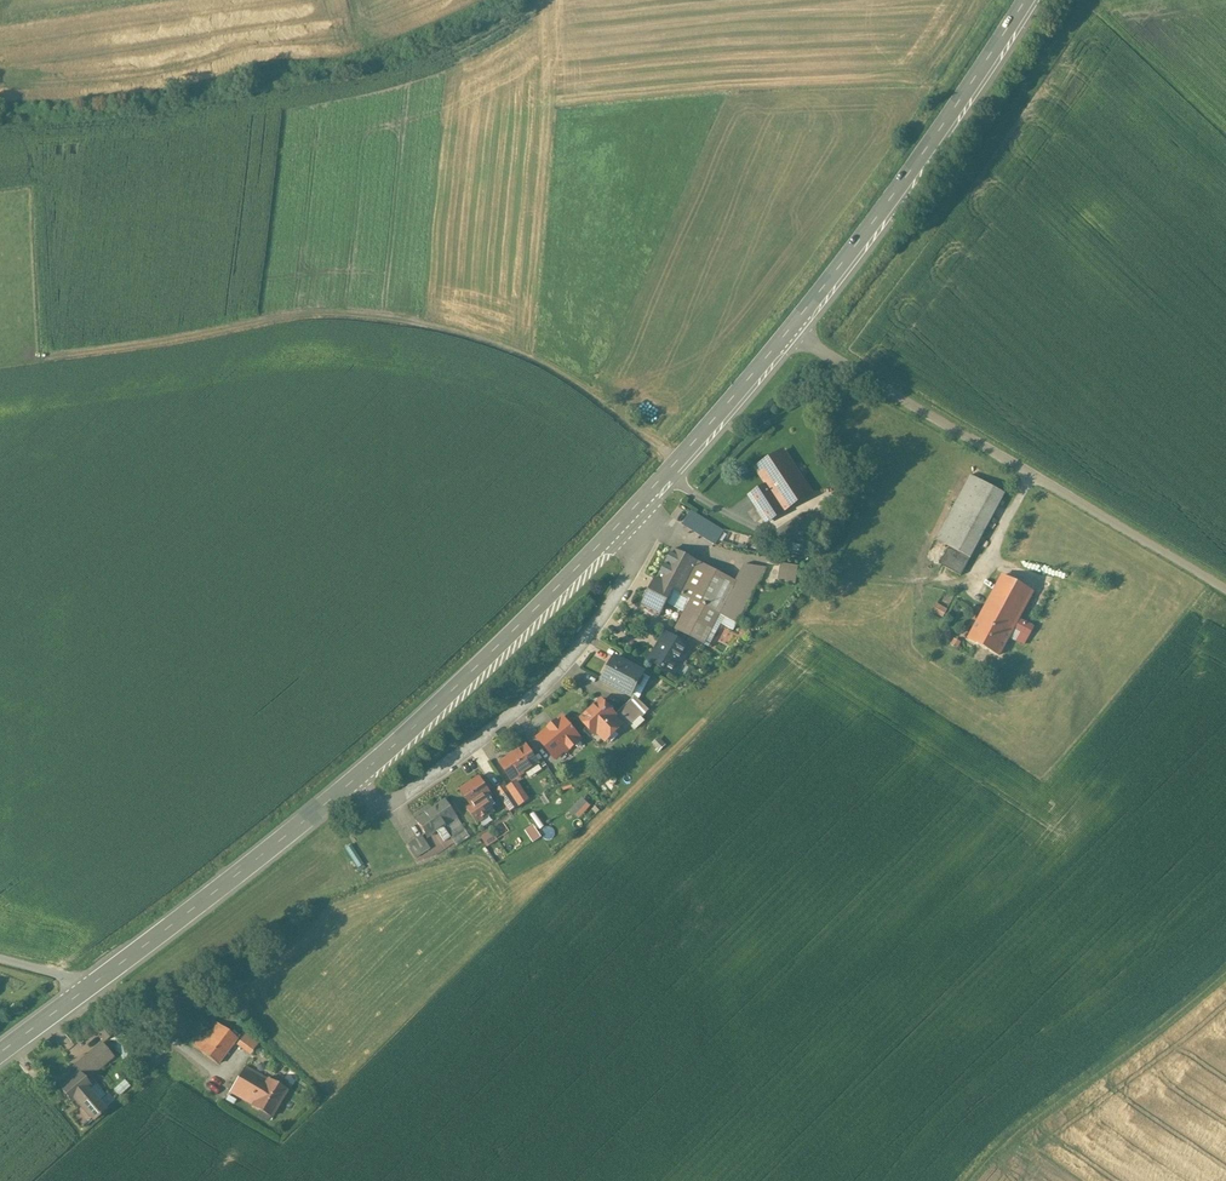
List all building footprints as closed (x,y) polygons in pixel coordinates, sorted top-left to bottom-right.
[(766,485),(783,511),(784,510),(810,493),(782,451),(756,469),(766,485)] [(949,547),(970,559),(1005,494),(971,475),(936,540),(949,547)] [(783,511),(766,485),(749,496),(767,522),(785,511),(784,510),(783,511)] [(691,512),(682,525),(714,545),(723,531),(691,512)] [(782,543),(782,551),(806,552),(807,544),(782,543)] [(970,559),(949,547),(939,565),(961,577),(970,559)] [(725,576),(672,549),(656,581),(656,582),(672,590),(693,601),(708,609),(725,576)] [(766,568),(743,565),(735,582),(718,614),(736,624),(766,568)] [(778,569),(768,568),(766,583),(776,585),(778,569)] [(735,582),(725,576),(708,609),(693,601),(691,604),(701,609),(687,635),(689,636),(697,622),(711,629),(718,614),(735,582)] [(1002,576),(984,609),(1015,626),(1018,620),(1033,592),(1002,576)] [(656,582),(656,581),(655,580),(640,608),(658,617),(667,600),(672,590),(656,582)] [(672,590),(667,600),(668,604),(682,611),(686,609),(689,603),(691,604),(693,601),(672,590)] [(689,603),(686,609),(676,629),(687,635),(701,609),(691,604),(689,603)] [(947,611),(936,605),(932,611),(943,617),(947,611)] [(1015,626),(984,609),(968,640),(999,656),(1001,651),(1013,629),(1015,626)] [(733,631),(736,624),(723,617),(720,624),(733,631)] [(1015,626),(1013,629),(1021,633),(1026,636),(1031,627),(1018,620),(1015,626)] [(711,629),(697,622),(689,636),(703,643),(711,629)] [(649,660),(648,661),(672,675),(689,646),(665,632),(664,633),(665,634),(660,642),(659,642),(653,652),(654,653),(650,660),(649,660)] [(1022,644),(1026,636),(1021,633),(1017,641),(1022,644)] [(614,658),(601,681),(631,696),(643,674),(641,673),(614,658)] [(644,669),(641,673),(643,674),(648,677),(650,678),(652,673),(644,669)] [(636,699),(648,677),(643,674),(631,696),(633,697),(634,697),(636,699)] [(636,699),(634,697),(633,697),(620,710),(632,722),(639,716),(641,718),(648,710),(636,699)] [(601,701),(581,719),(596,734),(598,732),(606,741),(622,726),(622,725),(614,717),(615,716),(614,715),(601,701)] [(620,710),(614,715),(615,716),(614,717),(622,725),(622,726),(625,729),(632,722),(620,710)] [(562,718),(538,738),(555,759),(565,751),(566,753),(576,744),(575,742),(579,738),(562,718)] [(525,747),(500,764),(512,780),(524,771),(537,763),(536,763),(525,747)] [(536,763),(537,763),(541,769),(546,765),(542,759),(536,763)] [(537,763),(524,771),(528,777),(541,769),(537,763)] [(479,778),(460,791),(472,808),(468,810),(477,823),(491,813),(483,800),(491,795),(479,778)] [(498,825),(478,839),(507,882),(554,856),(609,804),(589,780),(553,798),(550,803),(548,804),(544,806),(533,808),(512,818),(498,825)] [(524,798),(512,780),(506,784),(518,802),(524,798)] [(504,786),(497,791),(506,805),(514,799),(504,786)] [(527,802),(524,798),(518,802),(521,806),(527,802)] [(445,800),(415,821),(426,838),(436,831),(443,826),(456,817),(445,800)] [(443,826),(450,838),(464,829),(456,817),(443,826)] [(443,826),(436,831),(444,842),(450,838),(443,826)] [(420,836),(413,841),(421,854),(429,849),(420,836)] [(421,854),(413,841),(406,846),(414,859),(421,854)] [(237,1039),(213,1020),(193,1047),(217,1065),(237,1039)] [(114,1033),(105,1023),(96,1031),(104,1041),(114,1033)] [(101,1044),(74,1067),(78,1071),(86,1080),(113,1057),(101,1044)] [(148,1049),(142,1055),(154,1065),(159,1060),(148,1049)] [(267,1080),(244,1067),(230,1092),(252,1105),(267,1080)] [(78,1071),(59,1087),(72,1103),(71,1104),(76,1110),(69,1116),(80,1129),(92,1119),(92,1120),(105,1109),(99,1102),(89,1090),(92,1087),(86,1080),(78,1071)] [(252,1105),(252,1106),(270,1117),(286,1090),(268,1079),(267,1080),(252,1105)] [(124,1080),(113,1090),(119,1097),(130,1086),(124,1080)] [(106,1095),(96,1083),(92,1087),(89,1090),(99,1102),(106,1095)] [(109,1094),(107,1096),(106,1095),(99,1102),(105,1109),(115,1101),(109,1094)]
